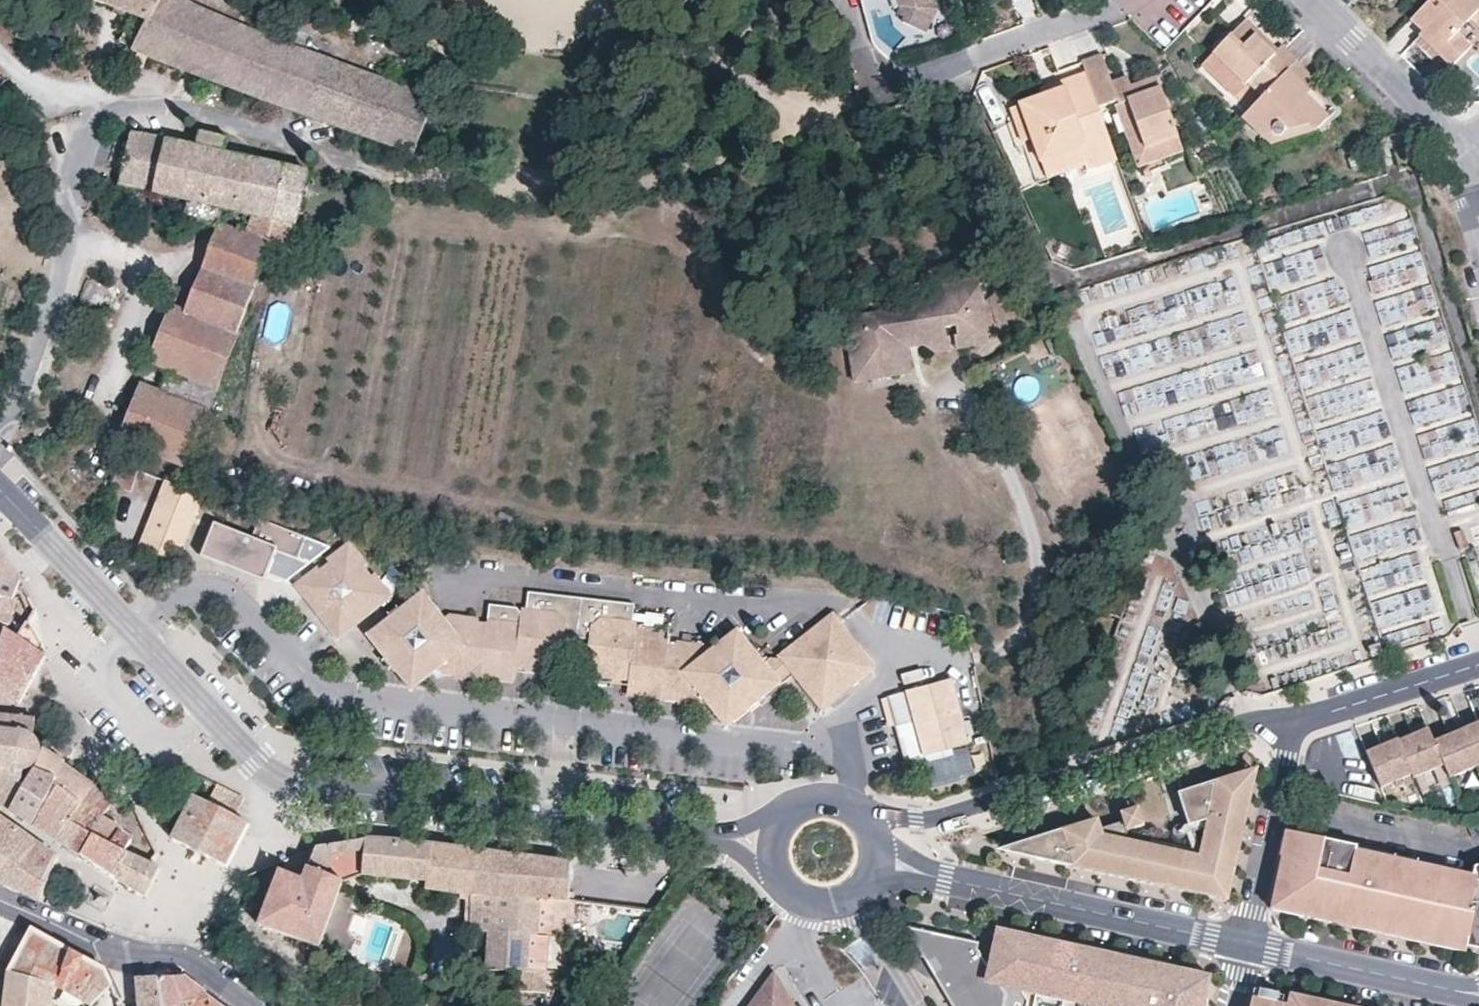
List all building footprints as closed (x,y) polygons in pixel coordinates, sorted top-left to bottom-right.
[(162,0),(98,0),(135,15),(121,40),(136,46),(162,0)] [(396,83),(272,37),(211,12),(185,0),(162,0),(136,46),(135,47),(134,50),(152,57),(309,116),(415,153),(435,98),(396,83)] [(929,0),(900,0),(901,3),(899,8),(903,9),(901,14),(923,25),(932,8),(929,0)] [(1472,46),(1458,32),(1472,18),(1478,25),(1478,0),(1430,0),(1411,21),(1424,33),(1431,40),(1429,43),(1452,67),(1472,46)] [(1257,26),(1244,14),(1210,48),(1241,79),(1244,76),(1260,59),(1275,73),(1292,56),(1294,54),(1279,40),(1275,44),(1272,47),(1253,29),(1257,26)] [(1257,26),(1253,29),(1272,47),(1275,44),(1257,26)] [(1429,43),(1431,40),(1424,33),(1421,37),(1429,43)] [(1175,132),(1155,73),(1128,82),(1125,71),(1109,77),(1099,48),(1080,55),(1083,65),(1086,71),(1093,92),(1096,101),(1113,95),(1125,91),(1142,143),(1175,132)] [(1241,79),(1210,48),(1199,59),(1230,90),(1241,79)] [(1307,69),(1292,56),(1275,73),(1259,91),(1239,111),(1268,140),(1311,127),(1332,106),(1301,75),(1307,69)] [(1259,91),(1275,73),(1260,59),(1244,76),(1259,91)] [(1063,81),(1070,99),(1093,92),(1086,71),(1083,65),(1061,73),(1063,81)] [(1063,81),(1061,73),(1037,81),(1040,89),(1063,81)] [(1040,89),(1016,97),(1028,131),(1036,154),(1081,139),(1086,153),(1089,162),(1114,154),(1111,145),(1096,101),(1093,92),(1070,99),(1063,81),(1040,89)] [(1123,127),(1135,161),(1180,146),(1175,132),(1142,143),(1125,91),(1113,95),(1123,127)] [(1016,97),(1007,100),(1019,134),(1028,131),(1016,97)] [(200,131),(197,147),(226,153),(229,137),(200,131)] [(174,214),(178,197),(213,205),(251,213),(243,233),(265,242),(272,244),(281,220),(298,223),(309,172),(226,153),(197,147),(133,132),(121,184),(156,192),(152,209),(174,214)] [(1086,153),(1081,139),(1036,154),(1041,168),(1086,153)] [(243,233),(222,225),(188,312),(238,332),(260,276),(265,262),(272,244),(265,242),(243,233)] [(274,245),(272,244),(265,262),(280,268),(287,249),(274,245)] [(942,292),(916,295),(907,306),(871,311),(873,326),(855,328),(856,345),(847,346),(849,364),(861,371),(866,369),(901,365),(909,352),(908,340),(918,339),(926,346),(948,337),(948,335),(946,335),(945,329),(960,328),(959,333),(955,334),(956,340),(981,337),(988,327),(987,322),(980,275),(941,281),(942,292)] [(152,361),(172,369),(163,392),(143,385),(120,442),(185,466),(187,465),(206,412),(238,332),(188,312),(173,306),(152,361)] [(853,313),(855,328),(873,326),(871,311),(853,313)] [(988,327),(981,337),(956,340),(957,348),(990,343),(988,327)] [(926,346),(934,351),(950,349),(948,337),(926,346)] [(909,352),(911,352),(926,346),(918,339),(908,340),(909,352)] [(1118,351),(1123,372),(1149,366),(1144,345),(1118,351)] [(851,375),(852,380),(912,372),(909,352),(901,365),(866,369),(861,371),(854,374),(851,375)] [(1227,363),(1120,387),(1126,415),(1167,406),(1166,400),(1263,378),(1260,362),(1228,369),(1227,363)] [(1261,391),(1231,404),(1239,422),(1269,410),(1261,391)] [(133,490),(138,470),(118,464),(113,485),(133,490)] [(179,485),(168,480),(141,547),(177,562),(193,522),(204,494),(179,485)] [(261,517),(254,537),(278,547),(268,573),(287,581),(331,546),(261,517)] [(1406,521),(1348,534),(1355,566),(1362,565),(1381,647),(1445,632),(1424,544),(1412,547),(1406,521)] [(204,555),(265,580),(268,573),(278,547),(254,537),(217,522),(204,555)] [(302,594),(319,614),(322,612),(335,629),(343,630),(360,616),(363,620),(394,595),(375,572),(371,576),(363,566),(367,562),(349,540),(327,558),(331,562),(320,570),(317,566),(294,584),(302,594)] [(5,630),(19,638),(32,616),(30,598),(17,574),(0,548),(0,629),(5,630)] [(1283,557),(1286,608),(1312,607),(1309,555),(1283,557)] [(521,622),(492,618),(488,622),(480,621),(477,616),(451,614),(445,618),(423,591),(385,622),(367,635),(382,652),(399,675),(412,690),(426,678),(439,669),(444,675),(466,677),(471,672),(494,674),(498,681),(508,683),(516,675),(516,665),(546,669),(562,658),(564,636),(566,621),(558,612),(525,608),(523,608),(523,611),(521,622)] [(635,603),(528,591),(525,608),(558,612),(566,621),(564,636),(591,640),(593,625),(603,617),(634,619),(635,603)] [(521,622),(523,611),(520,608),(494,605),(492,618),(521,622)] [(781,659),(797,678),(801,676),(816,694),(831,697),(850,681),(854,684),(876,665),(860,645),(855,646),(847,637),(847,631),(832,611),(810,629),(811,633),(803,641),(798,639),(778,655),(781,659)] [(665,614),(649,613),(648,624),(641,623),(638,625),(636,623),(636,636),(664,639),(667,643),(668,643),(670,626),(663,626),(665,614)] [(647,697),(653,692),(672,694),(675,700),(698,703),(705,698),(714,711),(744,714),(767,695),(770,668),(765,662),(738,628),(711,650),(706,644),(683,641),(678,645),(668,643),(667,643),(664,639),(636,636),(636,623),(634,619),(603,617),(593,625),(591,640),(589,662),(600,677),(630,680),(629,689),(633,695),(647,697)] [(28,623),(19,638),(45,656),(46,657),(28,623)] [(19,702),(21,699),(45,656),(19,638),(5,630),(0,649),(0,691),(19,702)] [(793,674),(781,659),(770,658),(765,662),(770,668),(767,695),(782,683),(793,674)] [(968,737),(953,677),(945,680),(909,689),(917,719),(924,747),(966,737),(968,737)] [(917,719),(909,689),(890,694),(898,723),(917,719)] [(10,811),(14,804),(20,793),(37,769),(45,750),(43,749),(43,746),(42,743),(39,739),(36,735),(37,718),(25,717),(25,714),(20,714),(19,715),(0,713),(0,804),(10,811)] [(1444,724),(1447,732),(1462,725),(1459,718),(1444,724)] [(1478,759),(1478,718),(1476,720),(1462,725),(1477,760),(1478,759)] [(924,747),(917,719),(898,723),(905,752),(924,747)] [(1428,726),(1425,720),(1408,727),(1411,733),(1428,726)] [(1447,772),(1477,760),(1462,725),(1447,732),(1433,738),(1433,739),(1442,761),(1447,772)] [(1412,774),(1442,761),(1433,739),(1433,738),(1428,726),(1411,733),(1397,739),(1410,771),(1412,774)] [(1376,736),(1379,743),(1396,736),(1393,729),(1376,736)] [(1365,749),(1369,759),(1379,784),(1410,771),(1397,739),(1396,736),(1379,743),(1365,749)] [(966,737),(924,747),(927,754),(953,747),(970,742),(968,737),(966,737)] [(74,750),(63,741),(57,750),(67,758),(74,750)] [(927,754),(924,747),(905,752),(909,768),(955,756),(953,747),(927,754)] [(94,788),(78,776),(63,765),(64,762),(45,750),(37,769),(55,776),(49,781),(53,785),(33,825),(45,833),(55,840),(94,788)] [(1248,783),(1257,784),(1260,768),(1245,773),(1248,783)] [(53,785),(49,781),(55,776),(37,769),(20,793),(14,804),(10,811),(19,816),(33,825),(53,785)] [(1217,899),(1219,892),(1221,890),(1225,888),(1228,887),(1233,888),(1243,848),(1257,784),(1248,783),(1245,773),(1183,794),(1193,826),(1205,824),(1207,819),(1213,820),(1210,831),(1207,848),(1204,860),(1177,854),(1169,888),(1217,899)] [(236,855),(251,825),(236,818),(245,798),(217,784),(207,803),(194,796),(172,839),(229,868),(236,855)] [(112,804),(94,788),(55,840),(62,844),(70,849),(80,856),(102,818),(112,804)] [(1126,822),(1129,829),(1146,823),(1141,806),(1123,812),(1126,822)] [(2,846),(0,850),(0,884),(12,889),(20,869),(38,844),(17,829),(0,817),(0,844),(2,846)] [(132,840),(121,834),(122,830),(102,818),(80,856),(117,879),(128,854),(125,852),(132,840)] [(1193,826),(1196,835),(1210,831),(1213,820),(1207,819),(1205,824),(1193,826)] [(1129,829),(1126,822),(1104,829),(1100,820),(1087,824),(1091,835),(1126,842),(1129,829)] [(1087,824),(1062,833),(1032,843),(1039,860),(1052,862),(1143,883),(1161,887),(1169,852),(1152,848),(1126,842),(1091,835),(1087,824)] [(1193,826),(1184,830),(1192,850),(1202,853),(1201,849),(1196,835),(1193,826)] [(1305,843),(1306,838),(1292,834),(1291,839),(1305,843)] [(1478,875),(1457,872),(1387,856),(1385,868),(1359,862),(1361,850),(1306,838),(1305,843),(1291,839),(1279,892),(1278,897),(1308,904),(1304,919),(1318,921),(1367,932),(1430,946),(1436,947),(1437,942),(1470,950),(1478,953),(1478,875)] [(354,840),(317,847),(303,880),(281,872),(260,924),(318,946),(321,940),(340,947),(343,939),(338,928),(345,910),(339,908),(344,894),(339,892),(343,880),(328,874),(334,857),(364,852),(365,839),(354,840)] [(364,852),(362,875),(426,881),(426,889),(471,895),(472,892),(480,851),(445,846),(365,839),(364,852)] [(1202,853),(1192,850),(1153,842),(1152,848),(1169,852),(1177,854),(1204,860),(1202,853)] [(1006,851),(1006,852),(1039,860),(1032,843),(1006,851)] [(55,856),(38,844),(20,869),(12,889),(25,895),(38,900),(55,856)] [(1385,868),(1387,856),(1361,850),(1359,862),(1385,868)] [(559,861),(480,851),(472,892),(471,895),(474,895),(473,892),(568,900),(573,901),(574,894),(568,893),(570,863),(559,861)] [(328,874),(343,880),(362,875),(364,852),(334,857),(328,874)] [(1161,887),(1169,888),(1177,854),(1169,852),(1161,887)] [(149,890),(160,868),(150,864),(128,854),(117,879),(145,898),(149,890)] [(1219,892),(1217,899),(1230,902),(1233,888),(1228,887),(1225,888),(1221,890),(1219,892)] [(568,900),(473,892),(474,895),(473,902),(471,930),(489,932),(486,969),(565,975),(568,900)] [(1304,919),(1308,904),(1278,897),(1274,912),(1304,919)] [(995,976),(1030,988),(1032,978),(1020,976),(1002,947),(1007,944),(996,925),(994,924),(986,962),(984,973),(995,976)] [(1121,952),(1036,933),(996,925),(1007,944),(1002,947),(1020,976),(1032,978),(1030,988),(1049,993),(1060,995),(1062,986),(1076,989),(1074,999),(1107,1005),(1199,1005),(1207,972),(1121,952)] [(919,928),(914,937),(922,957),(923,954),(924,951),(925,950),(927,947),(930,946),(928,937),(931,926),(919,928)] [(953,1000),(955,1005),(996,1005),(1000,985),(995,976),(984,973),(986,962),(973,941),(974,935),(931,926),(928,937),(930,946),(927,947),(925,950),(924,951),(923,954),(922,957),(925,962),(937,981),(940,983),(943,985),(946,989),(951,995),(953,1000)] [(57,943),(31,929),(18,953),(8,973),(55,985),(55,988),(66,991),(89,1005),(92,1005),(113,985),(105,970),(100,967),(79,955),(57,943)] [(1469,955),(1470,950),(1437,942),(1436,947),(1461,953),(1469,955)] [(790,986),(781,971),(769,985),(790,986)] [(55,985),(8,973),(8,974),(7,983),(5,1004),(5,1005),(49,1005),(55,988),(55,985)] [(186,1003),(206,995),(206,993),(183,977),(171,977),(156,979),(161,1005),(179,1005),(186,1003)] [(156,979),(148,978),(138,978),(139,994),(140,1005),(161,1005),(156,979)] [(1327,998),(1252,981),(1247,1005),(1365,1005),(1327,998)] [(790,986),(769,985),(751,1005),(801,1005),(790,986)] [(1074,999),(1076,989),(1062,986),(1060,995),(1074,999)] [(206,995),(186,1003),(187,1005),(221,1005),(206,995)]
